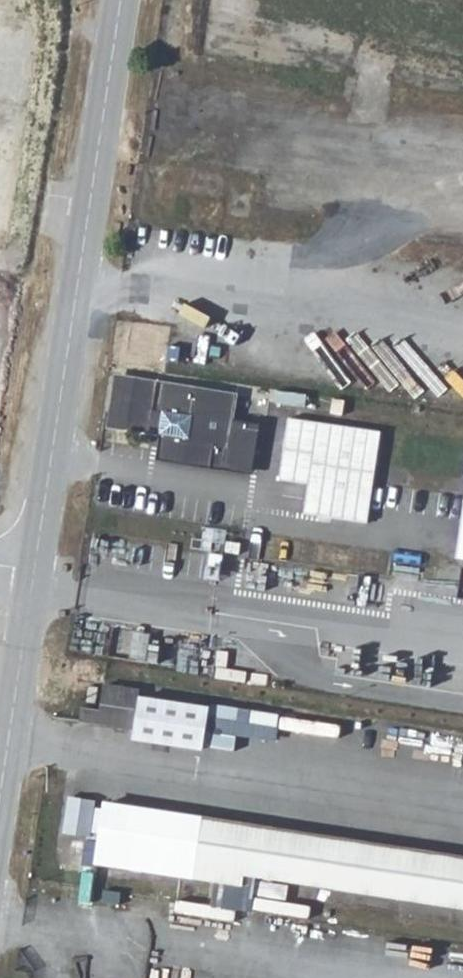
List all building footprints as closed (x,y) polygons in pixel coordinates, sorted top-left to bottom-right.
[(393,0),(273,0),(270,19),(423,40),(422,50),(462,56),(462,9),(393,0)] [(250,191),(265,198),(270,160),(165,146),(164,153),(166,154),(250,191)] [(233,397),(113,379),(106,426),(158,434),(155,457),(243,469),(250,418),(231,415),(233,397)] [(290,416),(283,479),(310,482),(307,513),(372,520),(382,427),(290,416)] [(432,504),(415,619),(462,626),(462,508),(432,504)] [(78,669),(70,667),(67,681),(76,681),(78,669)] [(63,688),(60,702),(115,712),(115,721),(181,731),(190,692),(120,681),(121,673),(86,669),(82,692),(63,688)] [(85,800),(70,797),(63,832),(81,835),(85,800)] [(101,802),(101,812),(90,811),(84,833),(98,835),(93,864),(236,886),(238,873),(462,909),(462,860),(101,802)] [(97,905),(114,907),(116,895),(99,893),(97,905)]
